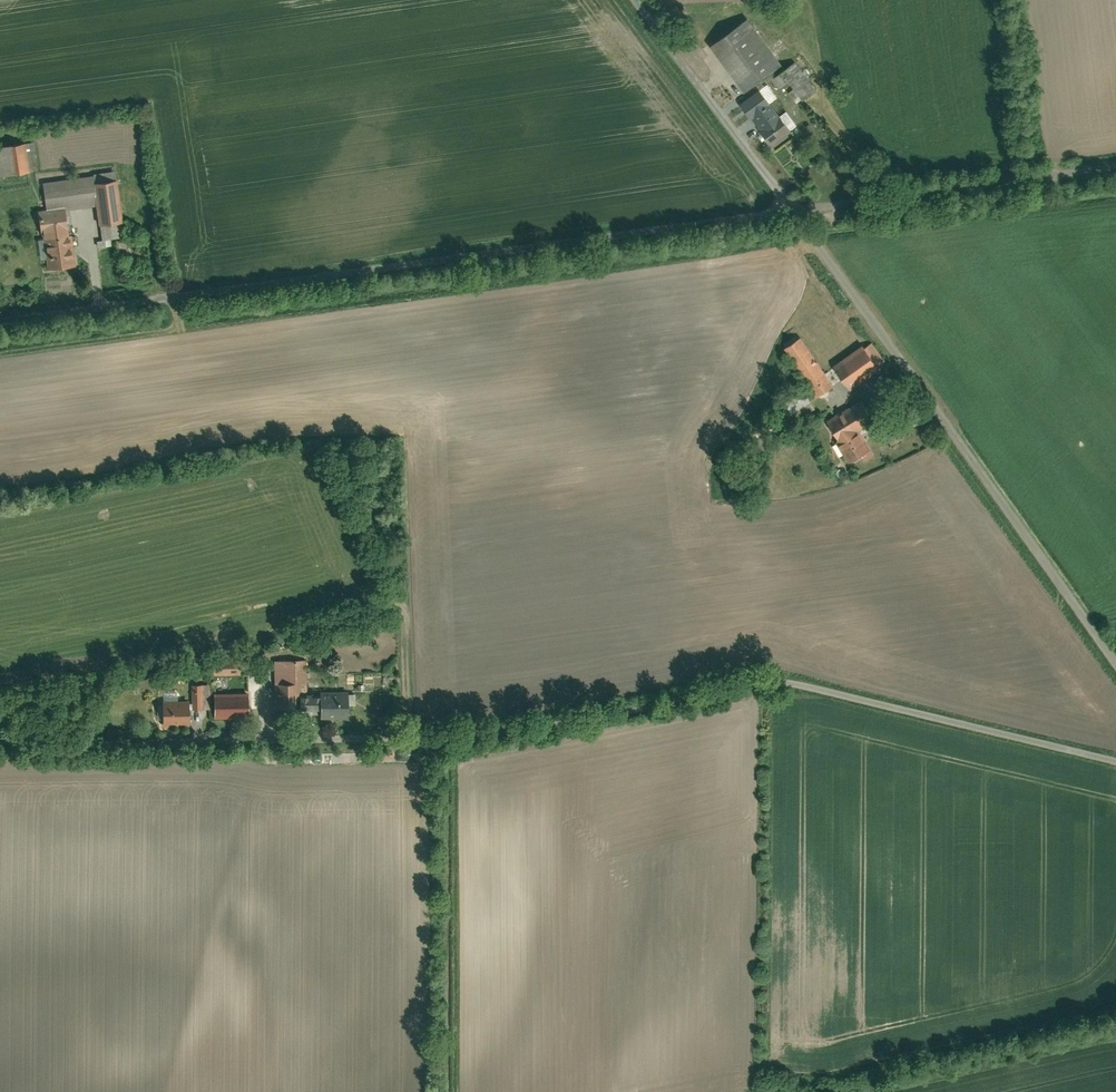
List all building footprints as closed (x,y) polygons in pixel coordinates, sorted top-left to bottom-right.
[(748,21),(712,49),(745,92),(748,90),(756,84),(782,64),(748,21)] [(796,103),(814,88),(791,59),(767,78),(774,87),(784,80),(791,89),(787,92),(796,103)] [(757,103),(747,111),(773,146),(798,127),(786,112),(780,117),(756,84),(748,90),(757,103)] [(33,143),(0,148),(0,176),(37,171),(33,143)] [(64,208),(97,203),(94,184),(92,175),(44,183),(49,211),(64,208)] [(118,181),(94,184),(97,203),(100,223),(124,220),(118,181)] [(68,235),(64,208),(49,211),(40,212),(44,238),(68,235)] [(68,235),(44,238),(49,270),(76,265),(71,234),(68,235)] [(802,339),(785,350),(810,388),(806,390),(812,399),(832,386),(802,339)] [(863,349),(835,366),(849,388),(876,371),(863,349)] [(859,404),(826,422),(848,463),(870,451),(859,431),(870,425),(859,404)] [(888,444),(901,439),(897,429),(913,422),(909,414),(881,426),(888,444)] [(305,661),(275,662),(276,691),(306,690),(305,661)] [(240,674),(240,662),(213,663),(214,675),(240,674)] [(211,685),(192,685),(193,708),(211,708),(211,685)] [(178,692),(164,693),(164,701),(178,700),(178,692)] [(349,692),(321,693),(321,696),(321,708),(322,719),(349,718),(349,692)] [(248,695),(215,696),(216,718),(248,717),(248,695)] [(321,696),(301,697),(301,709),(321,708),(321,696)] [(189,703),(164,704),(164,725),(190,725),(189,703)]
